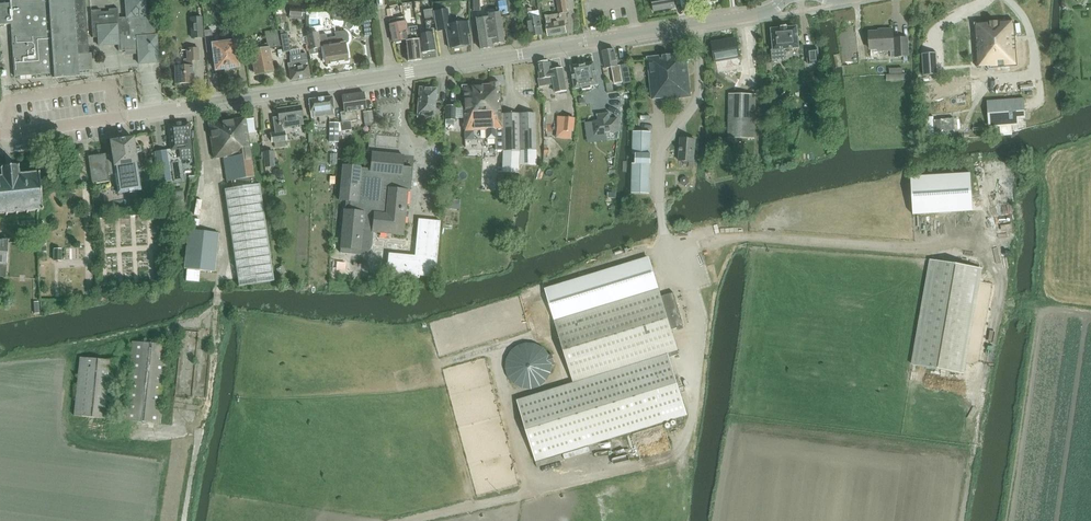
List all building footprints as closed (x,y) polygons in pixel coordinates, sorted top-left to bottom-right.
[(83,72),(94,71),(92,53),(89,53),(85,0),(10,0),(10,3),(0,3),(0,25),(11,25),(15,77),(37,75),(37,73),(54,72),(54,78),(80,76),(80,72),(83,72)] [(91,10),(93,37),(98,37),(99,47),(118,45),(119,51),(138,50),(137,36),(157,35),(156,15),(147,15),(146,0),(126,0),(127,17),(119,18),(119,8),(109,9),(109,11),(101,11),(101,9),(91,10)] [(576,8),(575,0),(557,0),(559,14),(545,16),(549,36),(567,33),(565,23),(567,23),(565,14),(567,14),(566,10),(576,8)] [(654,11),(676,8),(675,0),(652,0),(654,11)] [(505,1),(499,2),(501,13),(508,12),(507,1),(505,1)] [(435,24),(432,5),(423,7),(427,33),(418,35),(421,53),(435,51),(431,25),(435,24)] [(336,20),(339,21),(342,20),(345,19),(344,10),(341,8),(338,9),(335,11),(332,11),(333,20),(336,20)] [(528,19),(530,36),(543,34),(539,11),(533,12),(532,9),(529,9),(529,12),(528,12),(529,18),(528,19)] [(450,25),(447,10),(433,12),(437,32),(446,30),(449,48),(452,48),(454,50),(459,49),(461,46),(469,45),(467,34),(470,34),(467,22),(450,25)] [(235,51),(246,50),(240,13),(223,16),(225,26),(227,25),(229,42),(214,44),(212,29),(204,31),(208,53),(214,52),(216,70),(238,67),(235,51)] [(489,17),(479,18),(476,25),(480,49),(493,47),(493,44),(503,43),(498,13),(489,15),(489,17)] [(371,15),(361,16),(362,25),(372,24),(371,15)] [(312,25),(320,25),(320,16),(312,16),(312,25)] [(389,26),(392,43),(409,39),(404,17),(389,21),(390,26),(389,26)] [(203,38),(201,18),(191,19),(192,39),(203,38)] [(1014,21),(975,23),(978,67),(988,66),(989,68),(1017,66),(1014,21)] [(409,40),(406,41),(408,61),(421,60),(417,26),(408,27),(409,40)] [(784,49),(799,48),(797,26),(772,28),(774,50),(771,50),(772,61),(785,60),(784,49)] [(879,51),(891,51),(891,57),(910,56),(909,37),(893,38),(893,28),(884,28),(884,31),(869,31),(870,49),(878,48),(879,51)] [(318,33),(307,35),(310,54),(324,52),(326,65),(348,61),(345,44),(348,43),(349,41),(349,38),(348,35),(347,32),(345,32),(342,31),(338,32),(335,33),(335,37),(327,39),(327,34),(318,35),(318,33)] [(284,34),(281,35),(284,52),(290,51),(288,34),(284,34)] [(157,35),(137,36),(138,50),(139,64),(159,62),(157,35)] [(269,49),(280,47),(278,35),(266,37),(267,44),(260,45),(261,51),(253,52),(256,74),(267,72),(267,69),(272,68),(269,49)] [(715,61),(739,57),(736,38),(712,42),(715,61)] [(199,61),(199,48),(187,49),(187,60),(183,60),(183,66),(175,66),(175,84),(194,84),(193,66),(192,61),(199,61)] [(615,49),(603,52),(606,68),(612,67),(615,84),(623,82),(624,84),(631,82),(630,74),(628,63),(618,65),(615,49)] [(808,64),(820,63),(818,49),(807,50),(808,64)] [(291,63),(288,63),(291,80),(311,77),(306,53),(302,54),(290,56),(291,63)] [(664,100),(692,97),(687,53),(648,57),(653,99),(664,98),(664,100)] [(923,75),(938,74),(937,53),(922,54),(923,75)] [(541,79),(539,79),(540,87),(555,84),(556,93),(567,91),(563,69),(553,70),(552,65),(548,65),(547,62),(539,63),(541,72),(540,73),(541,79)] [(571,66),(575,89),(582,87),(583,90),(592,88),(591,86),(599,85),(595,62),(586,64),(586,63),(580,65),(571,66)] [(35,77),(37,86),(52,82),(50,74),(35,77)] [(486,128),(486,139),(495,139),(495,150),(536,150),(535,114),(501,114),(500,82),(490,82),(490,83),(462,84),(464,128),(486,128)] [(13,98),(29,97),(29,86),(12,86),(13,98)] [(417,115),(434,116),(436,89),(419,88),(417,115)] [(341,113),(342,122),(340,123),(341,131),(352,130),(351,121),(359,120),(357,111),(366,110),(363,93),(343,95),(345,113),(341,113)] [(729,138),(756,139),(756,94),(730,93),(729,138)] [(332,97),(309,100),(311,118),(319,117),(326,116),(335,115),(332,97)] [(1018,119),(1025,119),(1024,98),(1010,99),(1011,120),(1018,119)] [(991,102),(991,111),(1008,110),(1007,101),(991,102)] [(282,128),(304,125),(301,106),(278,110),(279,116),(272,116),(275,133),(283,132),(282,128)] [(447,106),(447,121),(456,121),(456,120),(456,106),(447,106)] [(373,123),(372,112),(363,113),(364,124),(373,123)] [(618,118),(610,119),(610,114),(610,113),(598,115),(598,116),(599,121),(594,121),(595,135),(620,132),(618,118)] [(991,125),(1000,125),(999,113),(990,114),(991,125)] [(955,135),(954,118),(941,119),(941,120),(934,120),(934,116),(926,117),(927,136),(935,135),(935,134),(942,133),(942,136),(955,135)] [(245,118),(208,123),(214,159),(223,158),(223,160),(226,181),(232,181),(233,188),(250,185),(249,178),(254,177),(247,133),(256,131),(254,117),(245,119),(245,118)] [(564,118),(563,131),(572,132),(574,132),(575,118),(564,118)] [(170,142),(153,143),(155,158),(157,158),(168,157),(168,150),(179,149),(180,160),(192,159),(192,152),(189,123),(169,124),(170,142)] [(338,123),(330,123),(330,141),(338,141),(338,123)] [(436,136),(443,137),(444,125),(436,124),(435,136),(436,136)] [(651,154),(652,131),(634,131),(633,154),(637,154),(636,163),(633,163),(632,193),(650,194),(651,164),(652,164),(652,154),(651,154)] [(272,143),(274,142),(285,141),(284,132),(270,134),(272,143)] [(133,138),(110,141),(113,155),(115,167),(116,174),(119,193),(141,190),(137,164),(137,162),(142,161),(141,154),(142,154),(141,147),(137,148),(137,146),(135,147),(133,138)] [(696,140),(681,139),(679,160),(694,162),(696,140)] [(537,166),(537,150),(520,150),(520,165),(537,166)] [(275,166),(273,151),(263,152),(265,167),(275,166)] [(341,252),(360,254),(362,254),(363,254),(365,253),(366,253),(367,252),(368,251),(369,250),(370,249),(371,248),(371,247),(372,246),(372,244),(373,232),(404,234),(408,184),(412,185),(413,167),(403,166),(404,154),(371,151),(370,169),(342,167),(340,200),(350,201),(350,210),(344,210),(341,252)] [(520,152),(504,151),(502,173),(519,174),(520,152)] [(106,154),(89,157),(93,184),(110,181),(109,175),(116,174),(115,167),(113,155),(106,156),(106,154)] [(80,156),(71,157),(73,171),(82,170),(80,156)] [(168,157),(157,158),(160,182),(172,181),(168,157)] [(0,177),(0,214),(43,210),(39,173),(19,175),(18,166),(0,168),(1,177),(0,177)] [(973,211),(971,173),(911,177),(913,215),(973,211)] [(260,184),(250,185),(228,189),(225,189),(239,286),(274,281),(260,184)] [(194,189),(194,198),(201,199),(202,189),(194,189)] [(161,203),(184,199),(183,191),(160,194),(161,203)] [(0,218),(0,227),(38,225),(38,215),(0,218)] [(390,253),(388,275),(419,278),(420,275),(435,277),(441,221),(419,219),(416,256),(390,253)] [(189,229),(184,268),(214,271),(219,233),(189,229)] [(7,265),(9,241),(0,240),(0,264),(7,265)] [(54,248),(54,261),(62,261),(62,248),(54,248)] [(651,260),(546,292),(573,382),(669,353),(670,358),(680,355),(672,330),(684,326),(674,293),(662,296),(651,260)] [(982,270),(930,261),(913,365),(965,374),(982,270)] [(283,266),(277,269),(280,275),(286,272),(283,266)] [(127,421),(163,424),(170,346),(133,343),(127,421)] [(539,357),(536,353),(530,358),(538,369),(550,359),(545,352),(539,357)] [(573,382),(517,399),(536,461),(687,415),(670,358),(669,353),(573,382)] [(178,354),(177,375),(191,376),(191,361),(189,361),(189,355),(178,354)] [(80,357),(74,415),(108,419),(115,360),(80,357)]
